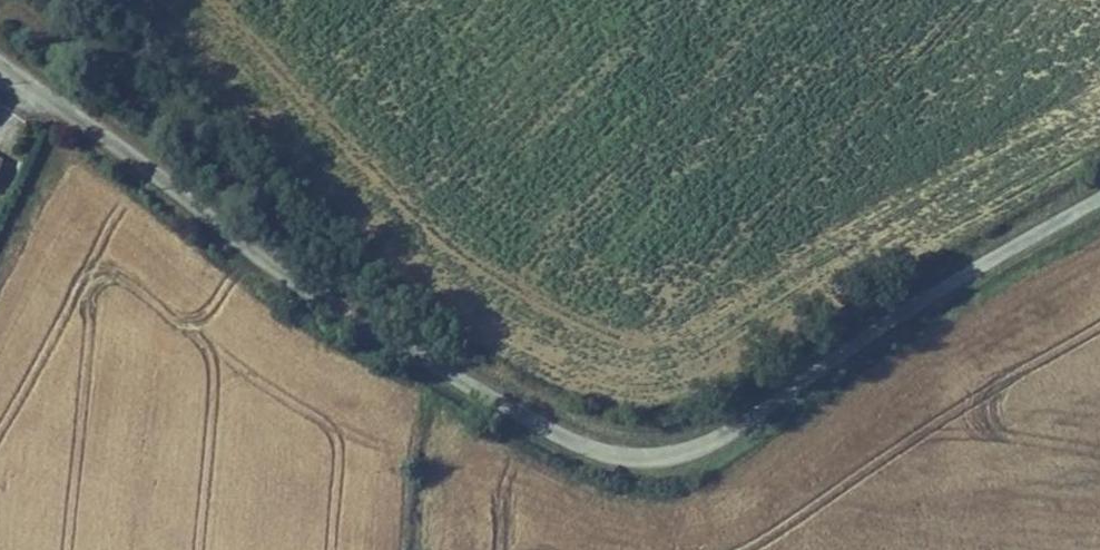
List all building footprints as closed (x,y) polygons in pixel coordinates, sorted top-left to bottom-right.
[(8,153),(0,149),(0,169),(8,153)]
